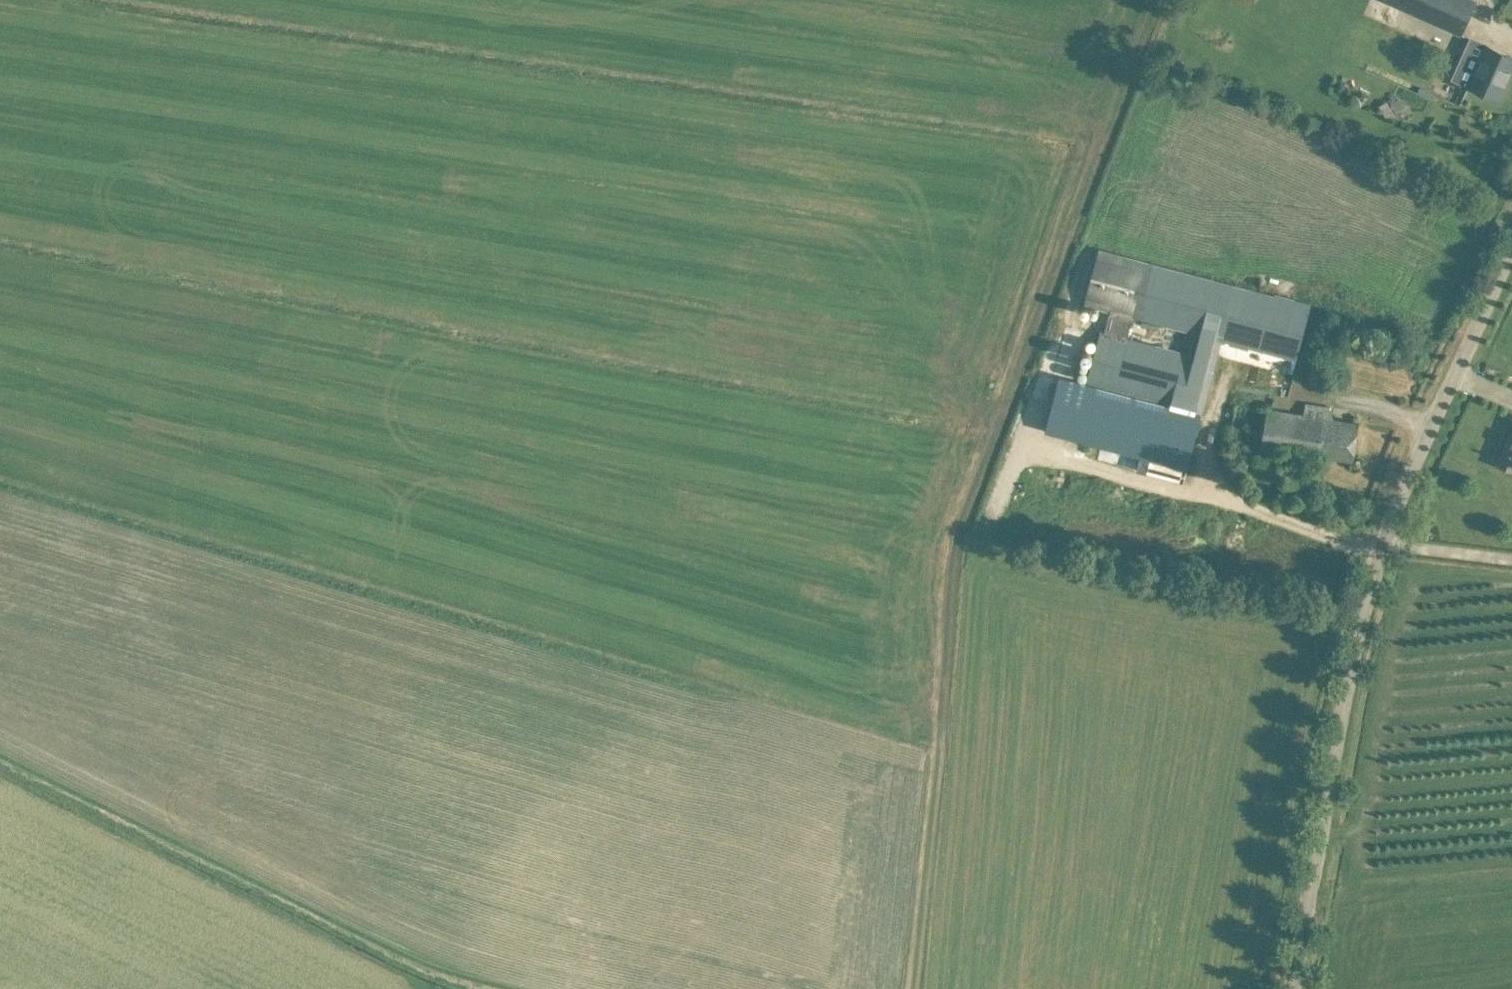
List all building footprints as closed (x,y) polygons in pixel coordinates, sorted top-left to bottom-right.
[(1461,33),(1476,0),(1388,0),(1461,33)] [(1482,90),(1500,98),(1507,82),(1504,80),(1511,62),(1511,55),(1487,43),(1469,85),(1482,90)] [(1433,89),(1420,84),(1418,90),(1431,95),(1433,89)] [(1060,375),(1046,430),(1141,455),(1137,469),(1184,481),(1222,339),(1296,358),(1298,353),(1309,312),(1312,301),(1099,245),(1084,303),(1132,315),(1199,332),(1194,351),(1102,327),(1087,382),(1060,375)] [(1323,316),(1309,312),(1298,353),(1312,356),(1316,339),(1318,339),(1322,325),(1320,325),(1323,316)] [(1267,408),(1261,447),(1353,461),(1359,422),(1267,408)] [(1511,442),(1508,440),(1498,462),(1511,469),(1511,442)]
